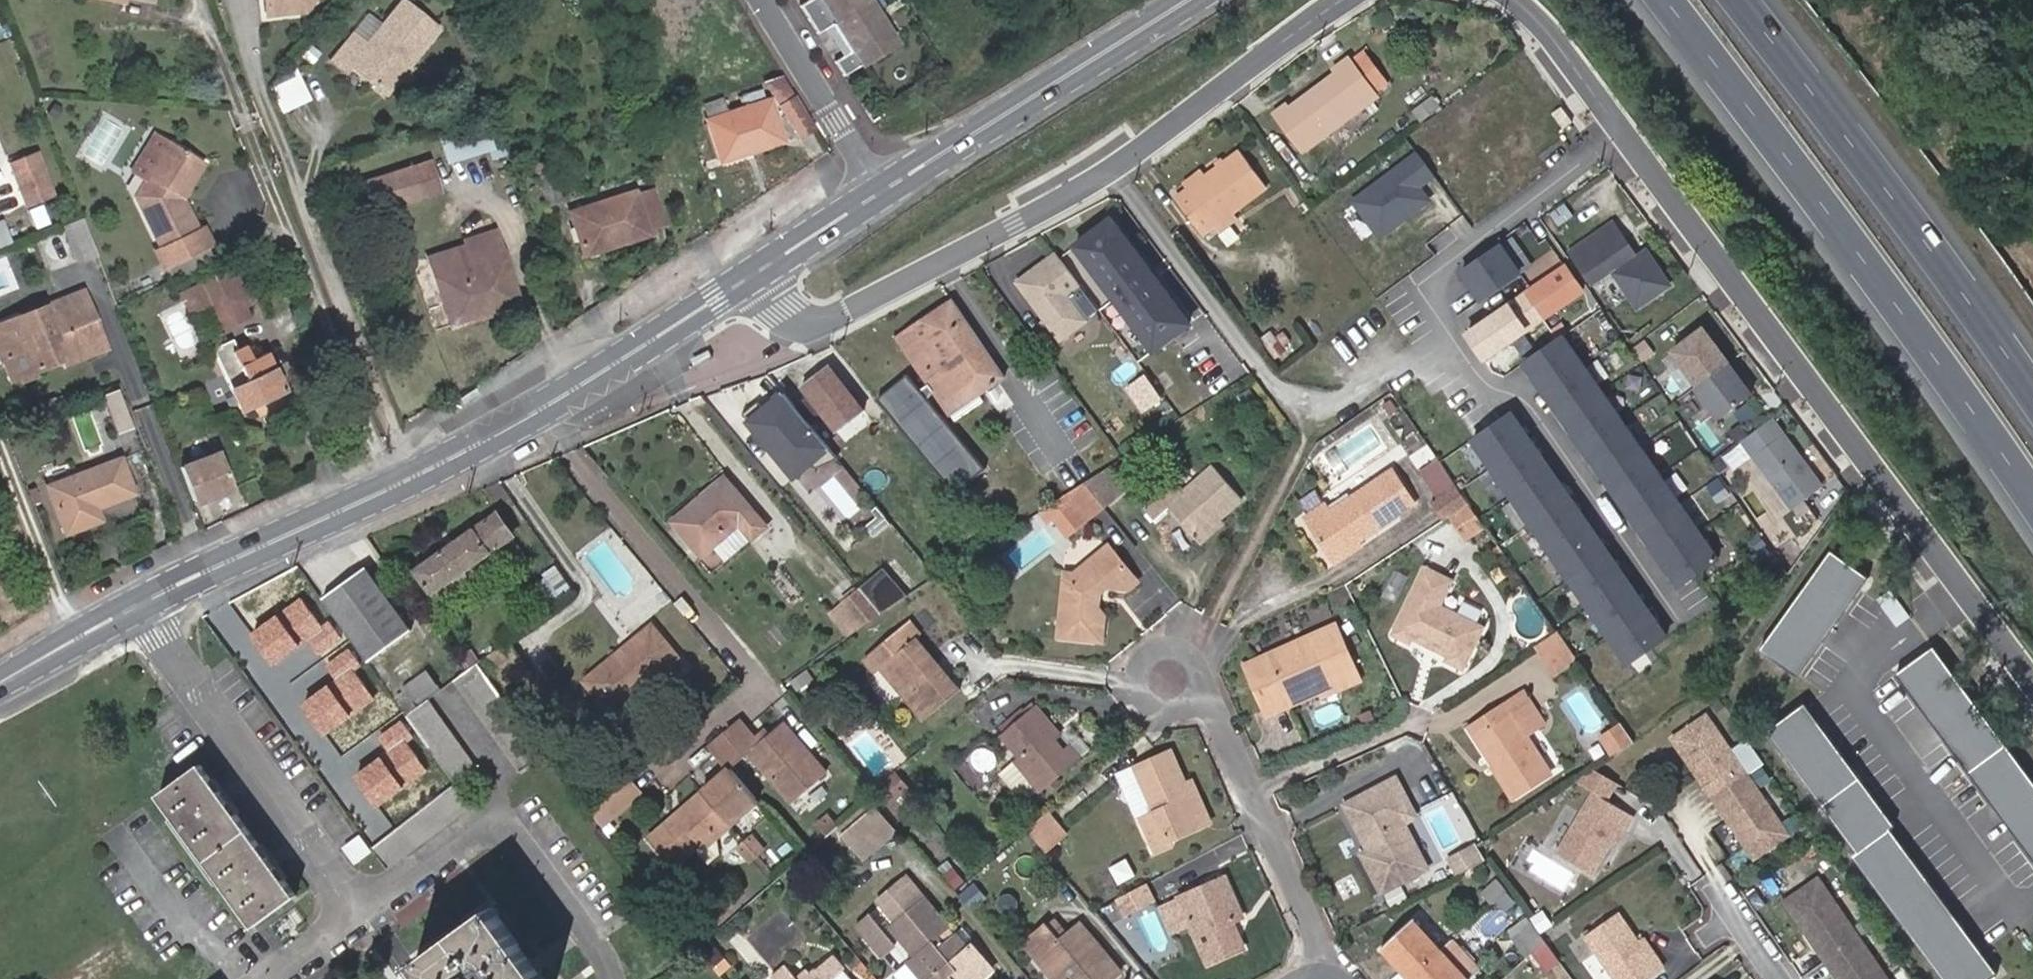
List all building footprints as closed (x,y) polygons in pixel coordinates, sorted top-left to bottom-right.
[(266,8),(303,4),(306,0),(265,0),(266,8)] [(404,0),(397,0),(380,22),(366,41),(352,31),(327,60),(343,73),(349,66),(385,98),(439,28),(404,0)] [(816,2),(802,11),(811,24),(848,0),(815,0),(816,2)] [(811,24),(820,39),(834,30),(843,43),(879,20),(867,0),(848,0),(811,24)] [(368,12),(352,31),(366,41),(380,22),(368,12)] [(879,20),(843,43),(852,57),(838,66),(847,81),(898,48),(879,20)] [(1336,69),(1290,103),(1288,99),(1274,109),(1302,148),(1376,93),(1348,55),(1332,66),(1336,69)] [(270,86),(281,112),(310,100),(291,59),(270,86)] [(771,94),(786,86),(782,80),(765,84),(771,94)] [(808,121),(786,86),(771,94),(792,131),(808,121)] [(770,102),(728,115),(723,99),(703,106),(719,157),(749,147),(751,151),(780,141),(770,102)] [(492,129),(444,135),(446,156),(495,150),(492,129)] [(133,169),(146,178),(168,141),(155,134),(133,169)] [(172,268),(209,250),(213,248),(203,227),(197,230),(182,196),(176,193),(180,185),(187,189),(203,162),(168,141),(146,178),(137,195),(161,244),(172,268)] [(1204,175),(1190,185),(1176,195),(1202,231),(1217,220),(1230,211),(1267,184),(1240,148),(1225,159),(1219,164),(1204,175)] [(9,164),(26,210),(55,198),(38,152),(9,164)] [(1344,205),(1368,238),(1395,218),(1397,221),(1428,198),(1418,185),(1433,174),(1416,152),(1344,205)] [(1213,157),(1219,164),(1225,159),(1220,153),(1213,157)] [(372,213),(425,196),(415,163),(362,180),(372,213)] [(1183,178),(1190,185),(1204,175),(1198,168),(1183,178)] [(176,193),(182,196),(187,189),(180,185),(176,193)] [(640,196),(573,215),(585,259),(652,240),(640,196)] [(1230,211),(1217,220),(1221,227),(1236,217),(1230,211)] [(88,214),(63,223),(77,260),(101,252),(88,214)] [(1198,318),(1120,214),(1084,241),(1162,345),(1198,318)] [(1638,252),(1614,217),(1571,246),(1594,280),(1614,265),(1639,301),(1671,279),(1647,246),(1638,252)] [(1395,218),(1368,238),(1370,241),(1397,221),(1395,218)] [(473,267),(435,278),(450,326),(516,306),(494,231),(465,241),(473,267)] [(1533,259),(1515,235),(1463,275),(1479,301),(1533,259)] [(465,241),(427,252),(435,278),(473,267),(465,241)] [(177,278),(214,260),(209,250),(172,268),(177,278)] [(1105,318),(1062,260),(1023,290),(1067,349),(1094,328),(1093,327),(1105,318)] [(1488,362),(1583,288),(1566,264),(1469,338),(1488,362)] [(237,265),(179,289),(189,313),(212,303),(222,327),(257,313),(237,265)] [(1597,298),(1591,289),(1584,294),(1592,306),(1599,300),(1597,298)] [(83,292),(20,317),(23,324),(3,332),(13,357),(6,360),(14,380),(23,377),(36,372),(47,368),(44,363),(61,356),(64,361),(65,365),(66,365),(106,349),(83,292)] [(895,337),(934,390),(929,394),(937,406),(944,402),(952,413),(1006,376),(953,299),(895,337)] [(1594,310),(1598,317),(1606,310),(1602,304),(1594,310)] [(20,317),(0,324),(0,353),(3,361),(6,360),(13,357),(3,332),(23,324),(20,317)] [(1697,328),(1668,350),(1694,384),(1723,361),(1697,328)] [(1678,583),(1717,557),(1561,333),(1523,359),(1678,583)] [(217,359),(238,408),(253,402),(258,412),(283,402),(286,393),(286,388),(270,352),(258,357),(253,343),(217,359)] [(47,368),(64,361),(61,356),(44,363),(47,368)] [(1694,384),(1691,386),(1715,417),(1748,392),(1723,361),(1694,384)] [(832,366),(805,385),(839,429),(865,410),(832,366)] [(36,372),(23,377),(24,380),(38,375),(36,372)] [(103,393),(118,430),(134,424),(120,387),(103,393)] [(743,419),(794,478),(831,446),(780,387),(743,419)] [(1510,410),(1472,436),(1628,661),(1666,635),(1510,410)] [(1790,515),(1822,493),(1768,415),(1737,439),(1790,515)] [(955,444),(957,454),(966,452),(964,442),(955,444)] [(191,503),(229,490),(215,447),(176,460),(191,503)] [(1167,502),(1194,535),(1218,515),(1240,497),(1213,463),(1167,502)] [(1338,551),(1355,540),(1414,500),(1392,467),(1386,471),(1327,509),(1321,501),(1303,513),(1329,556),(1338,551)] [(124,470),(52,497),(69,545),(105,531),(100,520),(137,504),(124,470)] [(731,484),(725,477),(701,498),(706,505),(731,484)] [(1081,481),(1069,488),(1058,495),(1074,515),(1095,498),(1081,481)] [(702,556),(728,533),(738,524),(739,524),(753,539),(768,527),(755,511),(731,484),(706,505),(701,498),(672,522),(702,556)] [(1467,501),(1456,484),(1431,501),(1442,517),(1448,513),(1467,501)] [(1074,515),(1058,495),(1051,499),(1068,520),(1074,515)] [(1448,513),(1464,535),(1482,523),(1467,501),(1448,513)] [(497,513),(415,571),(432,594),(499,548),(516,570),(528,561),(512,538),(515,537),(497,513)] [(1218,515),(1194,535),(1198,540),(1222,520),(1218,515)] [(1358,544),(1355,540),(1338,551),(1329,556),(1332,560),(1358,544)] [(1064,569),(1058,634),(1095,637),(1104,630),(1105,613),(1099,605),(1098,593),(1111,583),(1127,584),(1137,576),(1109,544),(1095,555),(1094,563),(1085,571),(1064,569)] [(1832,549),(1763,652),(1806,681),(1876,577),(1832,549)] [(1408,636),(1444,652),(1442,657),(1461,666),(1482,623),(1438,601),(1450,578),(1422,564),(1390,631),(1406,639),(1408,636)] [(363,568),(322,599),(341,625),(368,661),(409,632),(363,568)] [(550,582),(561,598),(574,590),(559,569),(547,578),(550,582)] [(549,607),(561,598),(550,582),(538,591),(549,607)] [(879,609),(859,586),(840,602),(858,623),(879,609)] [(926,655),(930,652),(916,635),(922,630),(910,616),(905,620),(861,655),(874,671),(880,666),(904,694),(922,718),(959,687),(937,660),(933,664),(926,655)] [(1319,678),(1354,663),(1335,623),(1247,663),(1268,711),(1323,688),(1319,678)] [(651,625),(622,650),(626,654),(595,678),(620,708),(680,659),(651,625)] [(1556,629),(1536,642),(1544,655),(1565,641),(1556,629)] [(328,714),(366,687),(328,633),(312,644),(317,651),(295,665),(328,714)] [(291,659),(295,665),(317,651),(312,644),(291,659)] [(1901,674),(2032,848),(2032,770),(1938,646),(1901,674)] [(626,654),(622,650),(582,681),(612,715),(620,708),(595,678),(626,654)] [(932,654),(930,652),(926,655),(933,664),(937,660),(932,654)] [(476,662),(464,671),(450,680),(517,775),(542,757),(476,662)] [(1360,676),(1354,663),(1319,678),(1323,688),(1326,693),(1360,676)] [(405,685),(417,702),(441,685),(429,668),(405,685)] [(1471,728),(1477,725),(1509,706),(1506,701),(1525,689),(1522,685),(1466,720),(1471,728)] [(1509,706),(1477,725),(1495,754),(1490,758),(1511,791),(1548,767),(1527,735),(1546,723),(1525,689),(1506,701),(1509,706)] [(436,755),(455,782),(475,767),(425,698),(405,713),(436,755)] [(1043,722),(1048,718),(1036,703),(1001,732),(1021,756),(1018,760),(1043,790),(1082,758),(1070,745),(1065,749),(1056,737),(1043,722)] [(1809,704),(1772,731),(1956,978),(2000,978),(2009,973),(1809,704)] [(1789,833),(1707,713),(1673,737),(1706,784),(1718,776),(1734,801),(1723,809),(1755,856),(1789,833)] [(1061,733),(1048,718),(1043,722),(1056,737),(1061,733)] [(712,745),(730,766),(751,750),(794,802),(828,772),(784,722),(769,734),(758,742),(755,738),(740,720),(712,745)] [(1495,754),(1477,725),(1471,728),(1490,758),(1495,754)] [(758,742),(769,734),(766,729),(755,738),(758,742)] [(1170,838),(1205,822),(1192,794),(1192,793),(1186,795),(1181,783),(1186,781),(1185,779),(1172,748),(1135,763),(1155,809),(1140,815),(1155,850),(1172,843),(1170,838)] [(432,801),(455,782),(436,755),(411,773),(432,801)] [(1027,798),(1039,788),(1015,759),(1003,769),(1027,798)] [(158,795),(255,928),(300,896),(203,764),(158,795)] [(1579,773),(1607,791),(1614,778),(1593,764),(1579,773)] [(713,830),(717,835),(757,801),(730,766),(644,836),(669,866),(703,838),(713,830)] [(591,807),(605,825),(648,793),(634,775),(591,807)] [(1192,794),(1205,822),(1212,819),(1192,776),(1185,779),(1186,781),(1181,783),(1186,795),(1192,793),(1192,794)] [(1718,776),(1706,784),(1723,809),(1734,801),(1718,776)] [(1347,803),(1367,844),(1372,842),(1374,847),(1370,849),(1364,853),(1381,889),(1425,866),(1403,823),(1400,817),(1414,810),(1397,778),(1347,803)] [(432,801),(373,848),(389,870),(473,804),(455,782),(432,801)] [(1591,872),(1621,825),(1629,830),(1638,816),(1595,789),(1557,851),(1591,872)] [(877,834),(884,842),(897,831),(876,806),(845,831),(859,848),(877,834)] [(1417,817),(1414,810),(1400,817),(1403,823),(1417,817)] [(1074,836),(1052,811),(1031,829),(1052,854),(1074,836)] [(708,844),(717,835),(713,830),(703,838),(708,844)] [(866,857),(884,842),(877,834),(859,848),(866,857)] [(343,850),(354,866),(371,854),(360,837),(343,850)] [(1479,841),(1450,854),(1458,871),(1486,858),(1479,841)] [(1817,872),(1782,896),(1815,943),(1827,936),(1844,960),(1832,968),(1839,978),(1890,978),(1817,872)] [(1492,901),(1508,888),(1499,875),(1483,891),(1492,901)] [(1227,922),(1231,921),(1232,921),(1242,916),(1238,907),(1226,877),(1179,896),(1208,964),(1243,949),(1234,927),(1229,929),(1227,922)] [(1148,879),(1117,898),(1127,914),(1158,896),(1148,879)] [(937,934),(948,925),(923,897),(889,922),(913,952),(906,957),(924,978),(923,978),(953,978),(955,978),(950,973),(955,968),(964,978),(975,978),(994,964),(973,940),(967,945),(955,931),(942,940),(938,943),(932,938),(937,934)] [(427,978),(546,978),(494,908),(428,955),(424,950),(415,956),(420,962),(416,964),(427,978)] [(878,949),(895,938),(875,909),(858,920),(878,949)] [(1408,978),(1443,947),(1415,916),(1381,947),(1408,978)] [(1055,918),(1050,922),(1064,941),(1070,935),(1055,918)] [(1619,920),(1594,938),(1624,978),(1660,978),(1669,973),(1659,959),(1651,964),(1619,920)] [(1054,976),(1060,971),(1067,978),(1103,978),(1104,978),(1105,978),(1112,978),(1122,971),(1083,924),(1070,935),(1064,941),(1050,922),(1026,942),(1054,976)] [(1541,934),(1532,922),(1512,938),(1527,956),(1544,939),(1541,934)] [(942,940),(937,934),(932,938),(938,943),(942,940)] [(1454,936),(1443,947),(1408,978),(1409,978),(1472,978),(1484,969),(1454,936)] [(1827,936),(1815,943),(1832,968),(1844,960),(1827,936)] [(1544,939),(1527,956),(1544,976),(1561,961),(1544,939)] [(842,973),(831,960),(810,978),(806,973),(800,978),(834,978),(842,973)] [(786,968),(770,978),(771,978),(795,978),(786,968)]
